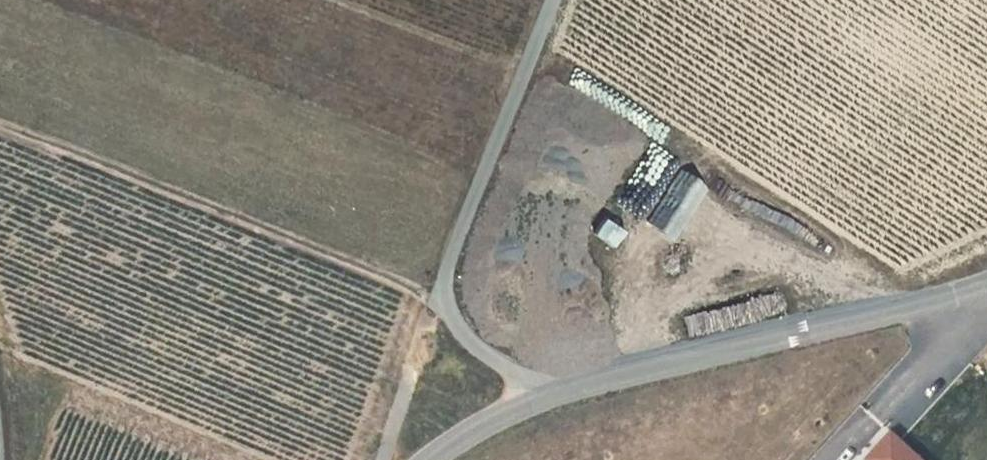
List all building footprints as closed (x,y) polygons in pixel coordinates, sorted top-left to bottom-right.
[(897,427),(869,459),(870,459),(935,459),(897,427)]
